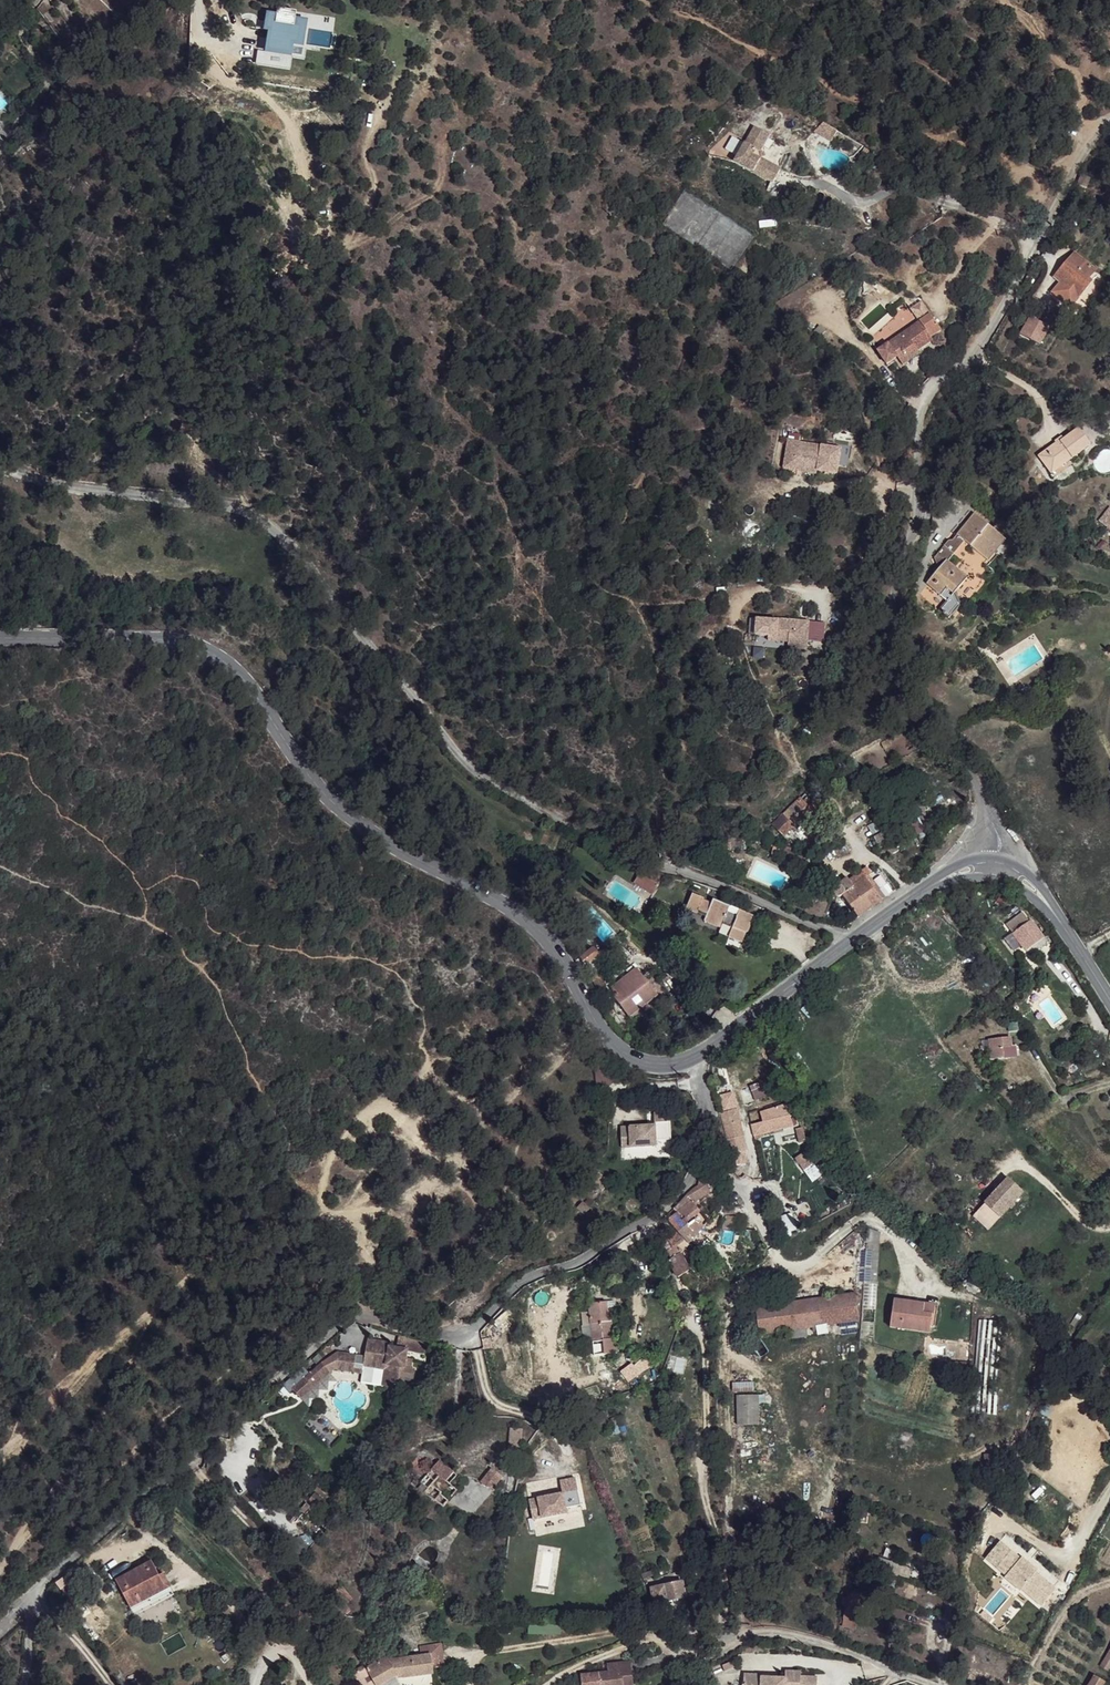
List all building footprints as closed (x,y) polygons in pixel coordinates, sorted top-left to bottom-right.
[(277,9),(276,16),(294,19),(295,12),(277,9)] [(276,16),(267,15),(265,29),(270,30),(268,38),(266,53),(257,51),(256,61),(287,66),(288,54),(290,43),(304,45),(305,45),(308,30),(292,28),(294,19),(276,16)] [(309,21),(294,19),(292,28),(308,30),(309,21)] [(260,37),(257,51),(266,53),(268,38),(260,37)] [(304,45),(290,43),(288,54),(302,56),(304,45)] [(821,120),(815,131),(830,139),(836,129),(821,120)] [(769,136),(756,128),(737,162),(774,183),(780,170),(765,161),(762,151),(769,136)] [(1098,275),(1075,254),(1055,277),(1084,303),(1097,289),(1092,283),(1098,275)] [(911,318),(919,331),(879,358),(887,373),(896,366),(904,374),(921,363),(919,358),(932,349),(931,346),(939,339),(921,311),(911,318)] [(1018,332),(1040,344),(1050,324),(1029,313),(1018,332)] [(1092,441),(1080,423),(1040,448),(1045,456),(1050,453),(1057,461),(1073,450),(1076,453),(1092,441)] [(787,443),(785,455),(793,456),(792,466),(817,470),(817,473),(836,476),(840,451),(787,443)] [(1076,453),(1073,450),(1057,461),(1050,453),(1045,456),(1056,469),(1077,456),(1076,453)] [(785,455),(783,471),(816,476),(817,473),(817,470),(792,466),(793,456),(785,455)] [(995,527),(969,507),(951,532),(943,537),(931,556),(934,569),(926,582),(947,597),(941,606),(951,613),(960,601),(954,590),(965,572),(946,557),(961,536),(980,548),(995,527)] [(1108,509),(1099,524),(1109,532),(1109,511),(1108,509)] [(1000,531),(995,527),(980,548),(986,553),(1000,531)] [(756,620),(755,636),(767,637),(776,638),(776,636),(788,636),(787,643),(787,650),(806,651),(808,623),(777,620),(777,622),(756,620)] [(776,638),(767,637),(766,648),(787,650),(787,643),(788,636),(776,636),(776,638)] [(811,801),(806,796),(783,818),(789,824),(811,801)] [(821,807),(815,799),(811,801),(789,824),(791,826),(796,831),(821,807)] [(874,830),(880,847),(924,831),(918,813),(874,830)] [(789,824),(783,818),(777,825),(783,833),(791,826),(789,824)] [(896,891),(879,866),(870,872),(865,876),(881,900),(896,891)] [(870,872),(865,867),(848,879),(852,886),(865,876),(870,872)] [(655,877),(642,871),(637,882),(656,892),(663,879),(655,877)] [(881,900),(865,876),(852,886),(842,893),(856,918),(881,900)] [(704,897),(693,893),(687,910),(706,917),(705,921),(715,926),(729,932),(728,937),(743,943),(752,916),(712,898),(711,901),(704,897)] [(1015,909),(1002,920),(1026,950),(1037,940),(1015,909)] [(1012,947),(1008,943),(996,955),(1000,958),(1012,947)] [(593,957),(587,949),(577,958),(582,966),(593,957)] [(655,993),(634,968),(611,986),(615,992),(612,996),(627,1016),(655,993)] [(1012,1039),(990,1039),(990,1058),(1002,1058),(1002,1050),(1011,1050),(1012,1039)] [(776,1083),(738,1093),(740,1106),(783,1092),(776,1083)] [(736,1108),(719,1112),(723,1138),(724,1150),(728,1150),(729,1159),(727,1160),(730,1165),(732,1168),(733,1150),(743,1147),(740,1134),(741,1132),(736,1108)] [(651,1125),(617,1127),(618,1147),(652,1145),(652,1140),(668,1139),(666,1112),(650,1113),(651,1125)] [(775,1118),(750,1124),(751,1137),(791,1127),(788,1114),(775,1118)] [(804,1150),(794,1158),(810,1179),(820,1172),(804,1150)] [(1007,1178),(984,1203),(999,1217),(1022,1192),(1007,1178)] [(697,1185),(697,1184),(688,1193),(693,1200),(705,1188),(700,1183),(697,1185)] [(710,1223),(689,1201),(668,1221),(673,1229),(686,1244),(710,1223)] [(780,1232),(796,1229),(793,1212),(777,1214),(780,1232)] [(878,1284),(878,1231),(865,1231),(864,1284),(878,1284)] [(686,1244),(676,1233),(663,1239),(660,1245),(667,1257),(664,1259),(673,1276),(685,1270),(677,1253),(686,1244)] [(612,1272),(604,1274),(610,1296),(616,1295),(612,1272)] [(851,1294),(757,1305),(759,1333),(854,1323),(851,1294)] [(931,1307),(892,1300),(887,1329),(927,1335),(931,1307)] [(602,1305),(584,1306),(589,1344),(602,1343),(600,1338),(609,1338),(608,1335),(605,1309),(601,1309),(602,1305)] [(366,1341),(364,1352),(381,1370),(399,1391),(409,1393),(413,1370),(410,1369),(402,1368),(404,1359),(406,1351),(388,1348),(387,1345),(366,1341)] [(353,1356),(337,1351),(334,1370),(350,1374),(353,1356)] [(381,1370),(364,1352),(364,1358),(362,1365),(381,1370)] [(364,1358),(353,1356),(350,1374),(361,1376),(362,1365),(364,1358)] [(319,1364),(291,1389),(298,1400),(327,1374),(319,1364)] [(381,1370),(362,1365),(361,1376),(359,1383),(380,1387),(381,1370)] [(399,1391),(381,1370),(380,1387),(391,1389),(399,1391)] [(753,1381),(732,1380),(732,1390),(753,1390),(753,1381)] [(758,1393),(735,1393),(736,1424),(759,1424),(758,1393)] [(517,1427),(506,1427),(504,1450),(516,1450),(517,1427)] [(437,1459),(416,1485),(440,1505),(453,1488),(443,1480),(451,1470),(437,1459)] [(575,1469),(560,1474),(564,1486),(531,1496),(537,1516),(570,1505),(568,1500),(583,1496),(575,1469)] [(496,1478),(485,1470),(476,1481),(482,1486),(490,1485),(496,1478)] [(147,1562),(138,1566),(147,1581),(152,1578),(155,1576),(147,1562)] [(138,1566),(112,1581),(126,1610),(159,1594),(152,1578),(147,1581),(138,1566)] [(155,1576),(152,1578),(159,1594),(164,1601),(172,1597),(159,1573),(155,1576)] [(680,1582),(650,1587),(656,1605),(668,1604),(668,1598),(684,1595),(680,1582)] [(331,1591),(322,1598),(334,1612),(343,1604),(331,1591)] [(159,1594),(126,1610),(130,1619),(164,1601),(159,1594)] [(560,1633),(560,1624),(536,1625),(537,1634),(560,1633)] [(362,1669),(374,1684),(377,1684),(397,1672),(401,1672),(402,1676),(431,1670),(428,1651),(385,1658),(383,1656),(362,1669)] [(608,1662),(609,1669),(582,1673),(583,1684),(624,1684),(623,1671),(632,1670),(631,1660),(608,1662)] [(746,1670),(744,1684),(817,1684),(818,1675),(801,1674),(802,1669),(787,1668),(786,1675),(763,1673),(764,1671),(746,1670)] [(623,1671),(624,1684),(634,1684),(632,1670),(623,1671)]
